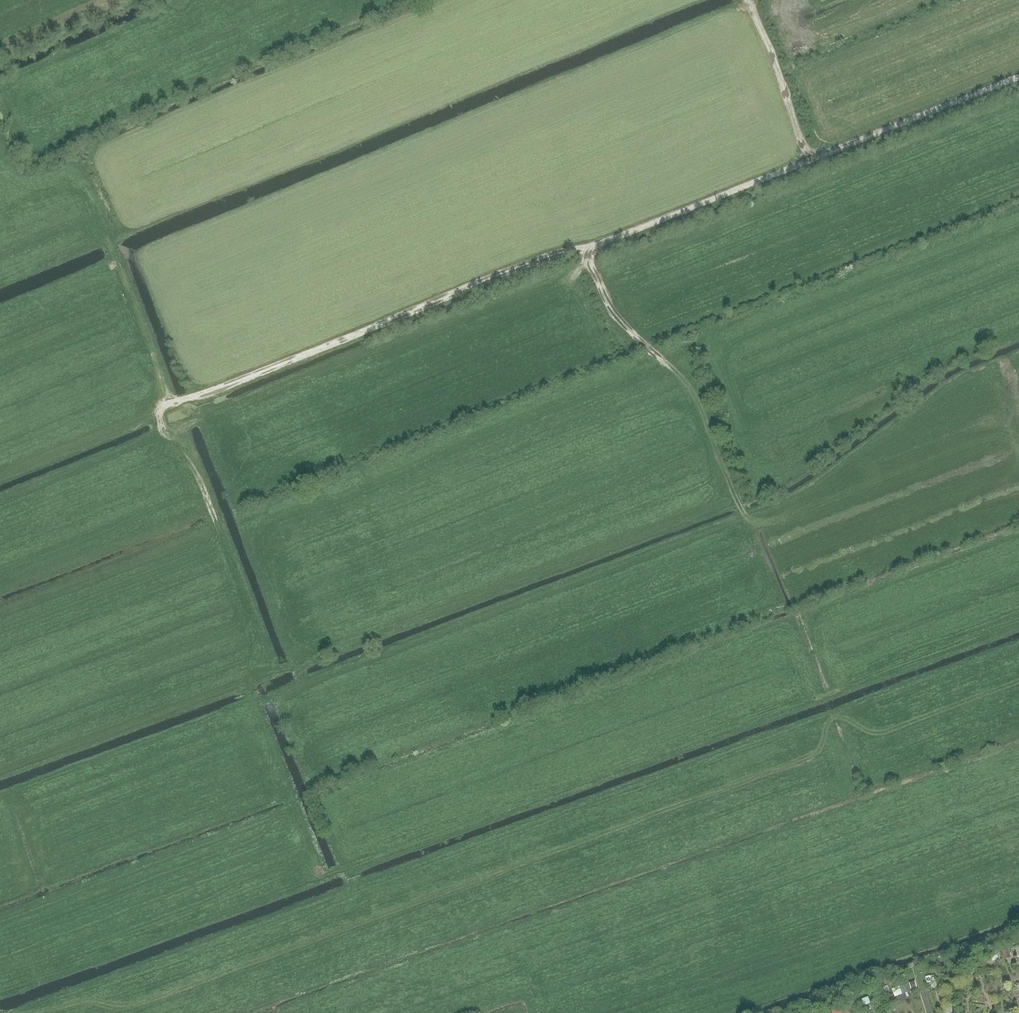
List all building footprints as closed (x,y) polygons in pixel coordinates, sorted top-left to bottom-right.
[(1009,948),(1001,949),(1002,957),(1010,957),(1009,948)] [(900,994),(901,1000),(910,997),(905,982),(891,987),(894,996),(900,994)]
